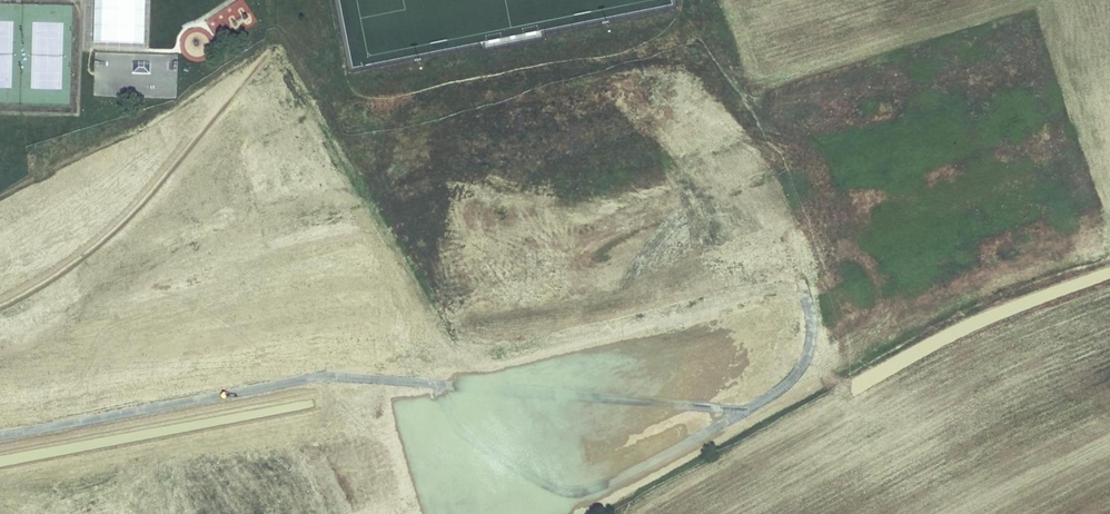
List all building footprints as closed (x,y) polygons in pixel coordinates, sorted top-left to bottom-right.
[(95,42),(144,44),(145,0),(97,0),(95,42)] [(253,12),(245,0),(239,0),(206,23),(217,39),(229,31),(228,29),(253,12)] [(11,20),(12,5),(0,4),(0,19),(11,20)]
